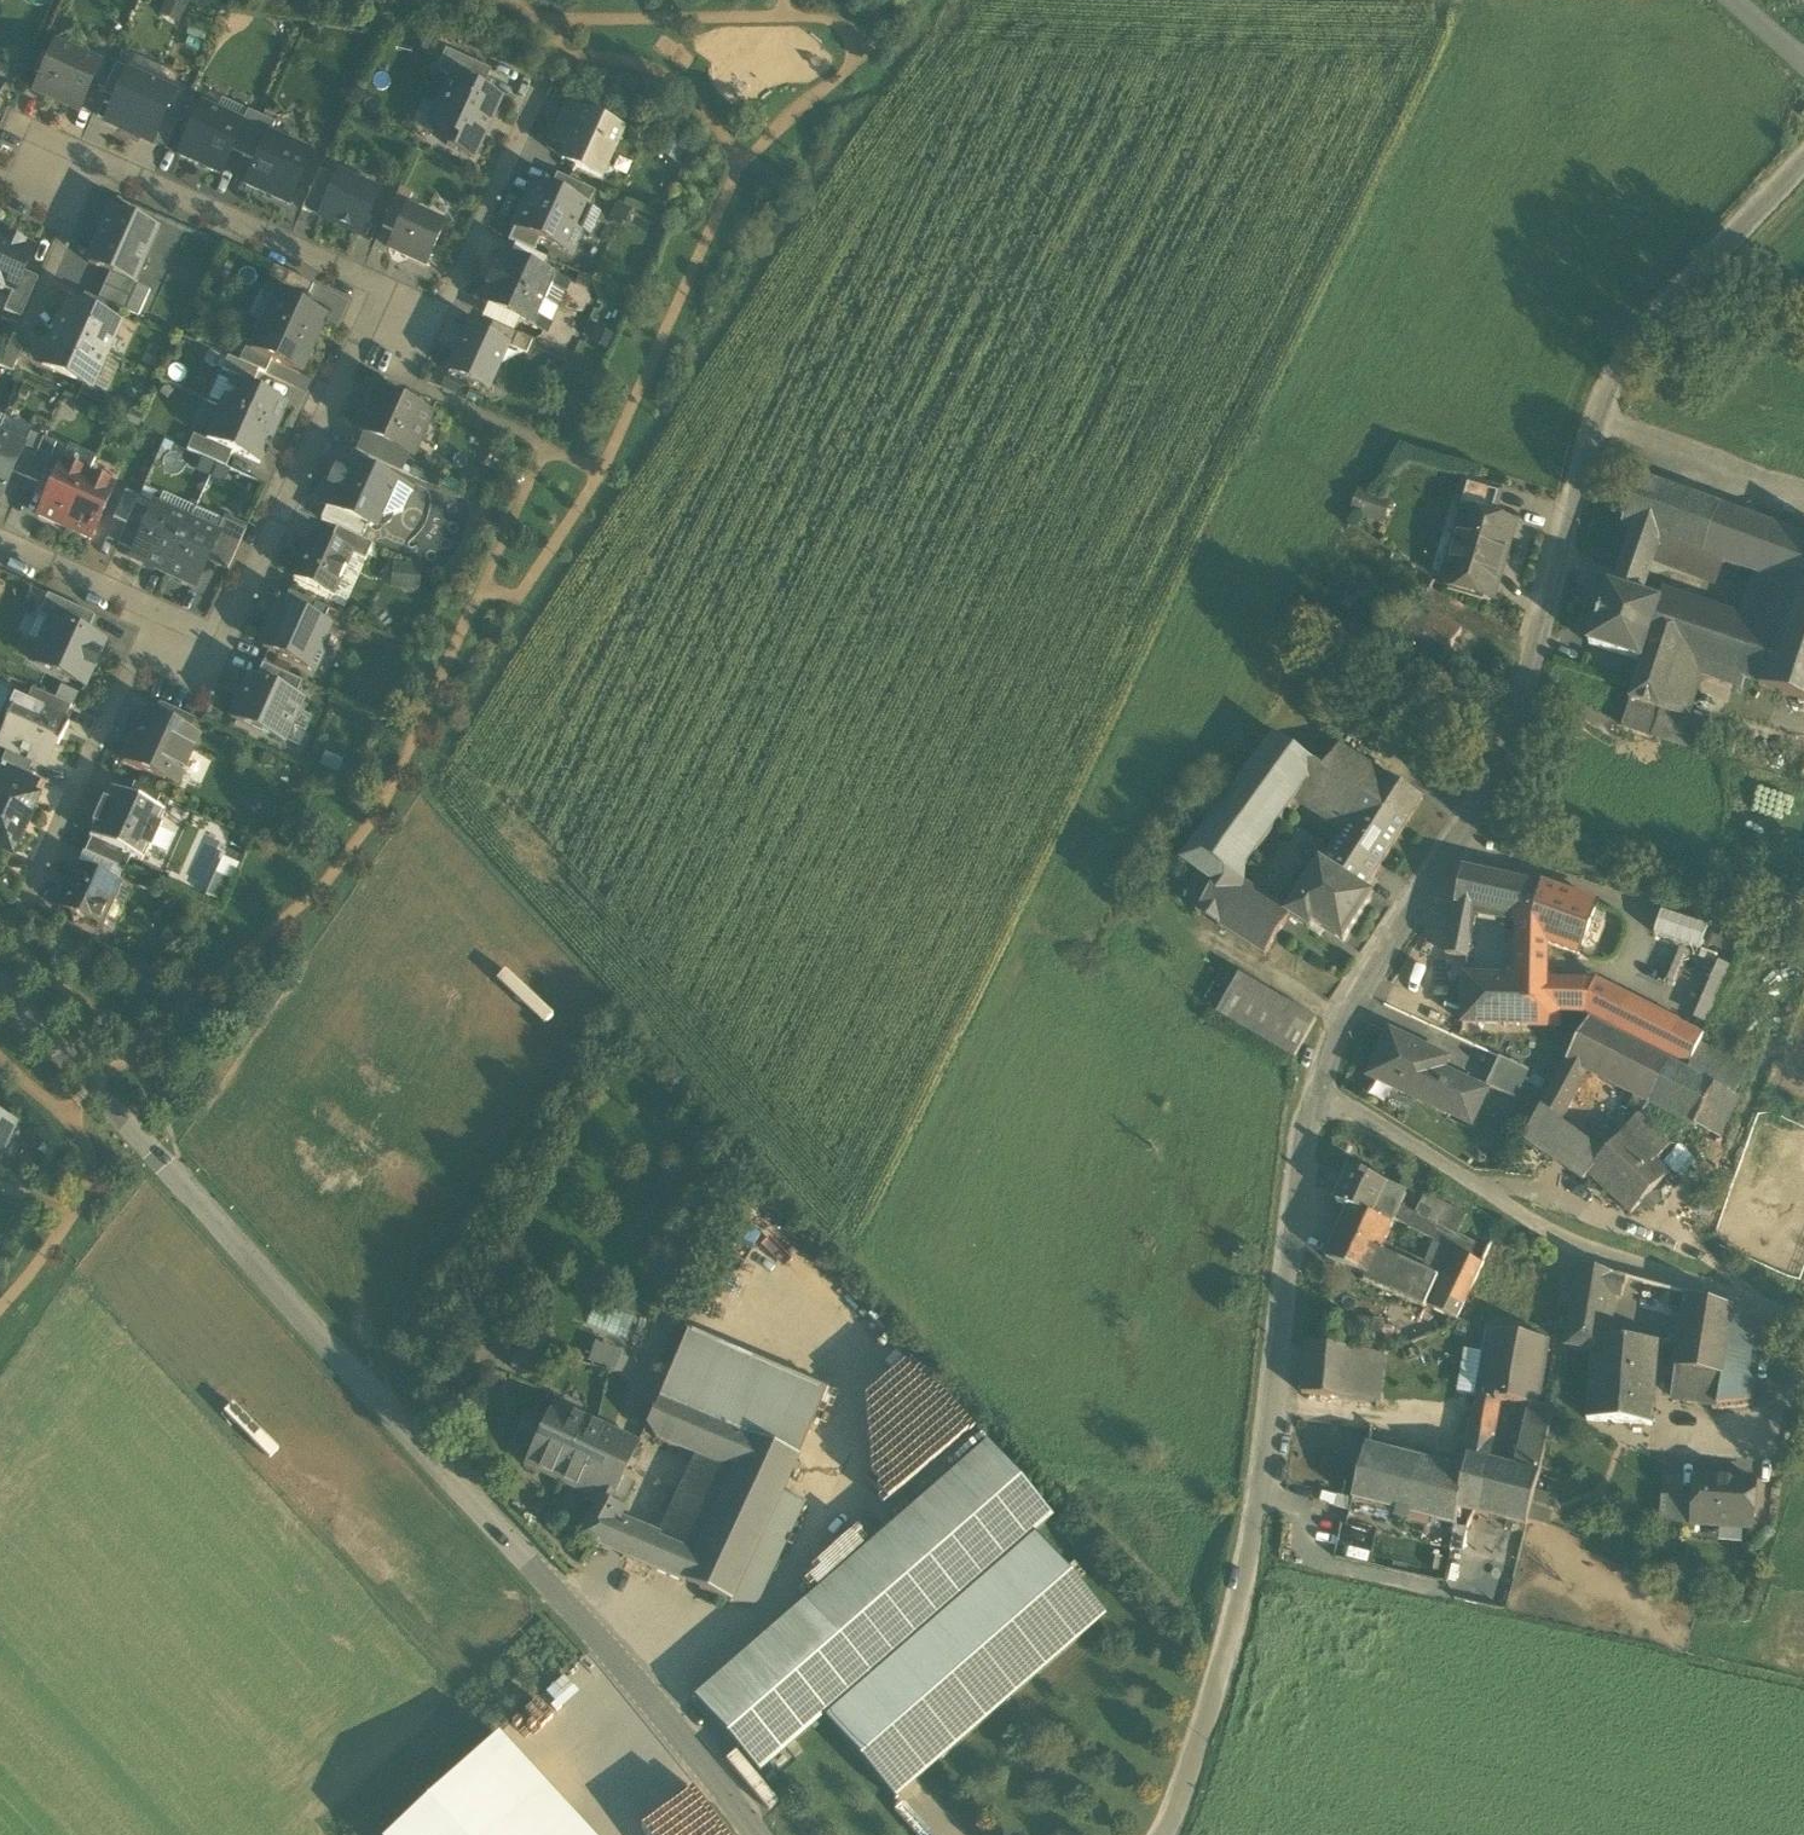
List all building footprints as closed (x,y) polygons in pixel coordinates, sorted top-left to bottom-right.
[(166,0),(159,15),(179,25),(186,9),(166,0)] [(441,42),(427,37),(421,54),(435,59),(441,42)] [(35,92),(79,111),(100,65),(56,45),(35,92)] [(451,79),(481,93),(490,73),(445,53),(435,74),(450,81),(451,79)] [(129,70),(176,91),(182,77),(135,57),(129,70)] [(0,65),(0,87),(9,68),(0,65)] [(102,95),(116,101),(129,71),(116,65),(102,95)] [(106,123),(152,144),(152,143),(164,117),(167,111),(173,97),(176,91),(129,70),(129,71),(116,101),(106,123)] [(446,149),(473,161),(500,101),(481,93),(451,79),(450,81),(437,110),(442,112),(434,130),(451,137),(446,149)] [(177,98),(173,97),(167,111),(171,112),(177,98)] [(242,125),(248,112),(222,100),(216,113),(242,125)] [(442,112),(437,110),(421,103),(410,129),(431,138),(434,130),(442,112)] [(201,106),(178,156),(220,175),(230,152),(242,125),(216,113),(201,106)] [(552,142),(567,149),(582,114),(568,108),(552,142)] [(243,158),(261,118),(248,112),(242,125),(230,152),(243,158)] [(574,168),(600,180),(621,132),(582,114),(567,149),(564,155),(577,161),(574,168)] [(152,143),(165,149),(177,123),(164,117),(152,143)] [(261,118),(243,158),(256,164),(268,137),(269,137),(275,124),(261,118)] [(256,164),(246,186),(288,206),(311,156),(269,137),(268,137),(256,164)] [(683,147),(666,140),(658,158),(675,166),(683,147)] [(561,162),(574,168),(577,161),(564,155),(561,162)] [(302,211),(320,219),(337,180),(319,172),(302,211)] [(320,219),(359,237),(378,194),(339,176),(337,180),(320,219)] [(549,192),(586,208),(593,193),(556,176),(549,192)] [(563,251),(572,255),(581,235),(576,233),(586,208),(549,192),(537,187),(527,210),(520,215),(513,229),(514,230),(539,241),(563,252),(563,251)] [(382,229),(395,234),(406,208),(412,196),(399,190),(382,229)] [(631,210),(615,202),(608,218),(625,225),(631,210)] [(388,250),(425,267),(444,225),(406,208),(395,234),(388,250)] [(600,215),(586,208),(576,233),(581,235),(589,239),(600,215)] [(110,273),(132,283),(156,230),(111,211),(88,263),(110,273)] [(508,242),(533,254),(539,241),(514,230),(508,242)] [(0,235),(0,291),(2,291),(3,289),(12,293),(13,294),(23,272),(33,249),(0,235)] [(509,259),(542,274),(548,261),(515,246),(509,259)] [(520,322),(539,330),(549,326),(565,292),(560,282),(542,274),(509,259),(502,256),(480,303),(487,307),(520,322)] [(268,281),(307,299),(313,285),(273,268),(268,281)] [(4,311),(20,318),(38,279),(23,272),(13,294),(12,293),(4,311)] [(115,308),(138,318),(150,291),(132,283),(110,273),(98,300),(115,308)] [(263,326),(275,300),(259,293),(248,320),(263,326)] [(78,307),(109,321),(115,308),(98,300),(84,294),(78,307)] [(275,300),(263,326),(312,348),(323,322),(275,300)] [(69,303),(56,334),(104,356),(118,326),(118,325),(109,321),(78,307),(69,303)] [(520,322),(487,307),(481,320),(492,325),(515,335),(520,322)] [(506,347),(526,356),(532,342),(515,335),(492,325),(486,338),(506,347)] [(118,326),(104,356),(120,362),(122,363),(135,333),(118,326)] [(300,375),(312,348),(263,326),(251,353),(271,362),(300,375)] [(615,337),(596,328),(589,345),(608,353),(615,337)] [(449,374),(486,391),(506,347),(486,338),(469,330),(449,374)] [(90,387),(104,356),(56,334),(42,365),(90,387)] [(3,357),(16,363),(26,342),(13,336),(3,357)] [(244,350),(239,363),(258,372),(265,375),(271,362),(251,353),(244,350)] [(120,362),(104,356),(90,387),(105,394),(120,362)] [(12,373),(16,363),(3,357),(0,364),(0,367),(12,373)] [(252,385),(258,372),(239,363),(227,358),(222,371),(252,385)] [(221,408),(231,385),(218,379),(207,402),(221,408)] [(231,385),(221,408),(274,432),(286,406),(233,382),(231,385)] [(403,453),(412,457),(430,417),(377,393),(359,433),(365,436),(403,453)] [(259,466),(274,432),(221,408),(206,442),(232,454),(259,466)] [(5,418),(0,428),(0,436),(23,447),(30,433),(31,430),(5,418)] [(12,473),(25,479),(43,439),(30,433),(23,447),(12,473)] [(0,436),(0,499),(12,473),(23,447),(0,436)] [(187,451),(226,469),(232,454),(206,442),(193,436),(187,451)] [(395,471),(403,453),(365,436),(357,453),(395,471)] [(25,479),(38,484),(56,445),(43,439),(25,479)] [(69,446),(61,463),(88,475),(96,458),(69,446)] [(37,517),(64,529),(88,475),(61,463),(37,517)] [(367,527),(370,528),(402,514),(411,494),(345,464),(325,508),(327,509),(367,527)] [(114,487),(88,475),(64,529),(90,541),(114,487)] [(1622,527),(1634,531),(1660,541),(1706,557),(1724,508),(1640,478),(1622,527)] [(1466,512),(1495,520),(1504,492),(1466,482),(1458,511),(1466,513),(1466,512)] [(113,518),(126,524),(135,505),(138,498),(125,492),(113,518)] [(163,494),(157,508),(188,522),(194,509),(163,494)] [(151,513),(135,505),(126,524),(117,545),(134,552),(151,513)] [(131,559),(165,574),(188,522),(157,508),(154,507),(151,513),(134,552),(131,559)] [(1740,514),(1724,508),(1706,557),(1723,563),(1740,514)] [(194,509),(188,522),(216,534),(222,521),(194,509)] [(321,522),(336,529),(361,540),(367,527),(327,509),(321,522)] [(1445,586),(1493,600),(1515,526),(1495,520),(1466,512),(1466,513),(1445,586)] [(1740,514),(1723,563),(1762,577),(1745,626),(1660,596),(1658,604),(1661,605),(1642,663),(1643,663),(1622,727),(1653,736),(1664,704),(1679,656),(1745,677),(1761,682),(1803,550),(1803,537),(1740,514)] [(206,561),(227,571),(245,531),(222,521),(216,534),(217,535),(206,561)] [(216,534),(188,522),(165,574),(194,587),(206,561),(217,535),(216,534)] [(373,545),(361,540),(336,529),(329,545),(351,555),(350,555),(365,562),(373,545)] [(1651,564),(1660,541),(1634,531),(1613,589),(1639,598),(1651,564)] [(293,579),(332,596),(350,555),(351,555),(329,545),(312,537),(293,579)] [(1715,587),(1723,563),(1706,557),(1660,541),(1651,564),(1715,587)] [(1761,682),(1760,686),(1803,700),(1803,550),(1761,682)] [(390,564),(390,588),(418,589),(418,565),(390,564)] [(1590,646),(1642,663),(1661,605),(1658,604),(1639,598),(1613,589),(1609,588),(1590,646)] [(283,606),(323,624),(329,611),(289,593),(283,606)] [(52,620),(86,635),(95,617),(47,595),(38,615),(51,621),(52,620)] [(324,653),(317,650),(328,626),(323,624),(283,606),(281,605),(274,621),(274,622),(262,649),(308,670),(315,673),(324,653)] [(1394,658),(1434,681),(1463,632),(1421,608),(1392,657),(1394,658)] [(32,663),(84,686),(92,668),(94,669),(99,656),(98,655),(103,643),(86,635),(52,620),(51,621),(41,644),(39,643),(32,658),(34,659),(32,663)] [(1664,704),(1692,713),(1703,680),(1740,691),(1745,677),(1679,656),(1664,704)] [(256,681),(295,699),(302,683),(262,666),(256,681)] [(230,720),(283,744),(302,702),(295,699),(256,681),(249,678),(230,720)] [(24,704),(64,722),(71,707),(31,689),(24,704)] [(46,767),(55,747),(53,746),(56,738),(61,741),(68,724),(64,722),(24,704),(23,704),(22,704),(16,701),(10,715),(9,714),(5,724),(7,725),(4,731),(5,731),(0,741),(0,746),(6,749),(46,767)] [(160,704),(154,718),(188,733),(194,719),(160,704)] [(1692,713),(1664,704),(1653,736),(1701,752),(1711,719),(1692,713)] [(145,714),(123,762),(176,786),(198,737),(188,733),(154,718),(145,714)] [(1182,863),(1198,874),(1215,885),(1217,886),(1228,869),(1247,867),(1297,797),(1320,768),(1274,736),(1182,863)] [(1324,771),(1320,768),(1297,797),(1347,829),(1388,855),(1423,799),(1340,746),(1324,771)] [(9,782),(15,769),(0,763),(0,779),(9,782)] [(15,769),(9,782),(34,794),(40,781),(15,769)] [(34,794),(9,782),(0,779),(0,848),(11,852),(37,795),(34,794)] [(128,797),(155,809),(161,796),(134,784),(128,797)] [(131,856),(142,862),(164,813),(155,809),(128,797),(113,790),(111,789),(89,838),(91,839),(131,856)] [(1364,892),(1388,855),(1347,829),(1323,866),(1364,892)] [(91,839),(85,852),(123,870),(125,870),(131,856),(91,839)] [(117,883),(123,870),(85,852),(83,852),(77,865),(117,883)] [(84,918),(99,925),(118,883),(117,883),(77,865),(58,907),(69,912),(73,922),(84,918)] [(1314,924),(1343,942),(1372,897),(1364,892),(1323,866),(1321,865),(1290,914),(1288,916),(1290,917),(1310,930),(1314,924)] [(1254,892),(1247,867),(1228,869),(1217,886),(1215,885),(1208,897),(1197,913),(1218,926),(1240,890),(1254,892)] [(1500,922),(1520,925),(1533,927),(1542,886),(1463,869),(1455,906),(1478,911),(1500,916),(1500,922)] [(206,896),(222,900),(229,878),(213,874),(206,896)] [(1208,897),(1215,885),(1198,874),(1191,886),(1208,897)] [(1597,906),(1542,886),(1533,927),(1520,925),(1519,956),(1518,973),(1545,974),(1546,957),(1547,943),(1579,955),(1597,906)] [(1290,914),(1254,892),(1240,890),(1218,926),(1265,956),(1290,917),(1288,916),(1290,914)] [(1452,922),(1475,926),(1478,911),(1455,906),(1452,922)] [(1449,940),(1471,945),(1475,926),(1452,922),(1449,940)] [(1445,956),(1468,961),(1470,950),(1471,945),(1449,940),(1445,956)] [(1694,1020),(1707,1026),(1733,967),(1719,961),(1694,1020)] [(1463,1025),(1528,1026),(1529,1005),(1544,1006),(1545,982),(1545,974),(1518,973),(1518,978),(1465,977),(1463,1025)] [(1316,1020),(1241,975),(1220,1013),(1295,1057),(1316,1020)] [(1529,1005),(1528,1026),(1558,1027),(1558,1012),(1583,1012),(1584,983),(1545,982),(1544,1006),(1529,1005)] [(1596,983),(1584,983),(1583,1012),(1663,1052),(1677,1024),(1596,983)] [(1588,1074),(1696,1129),(1717,1088),(1688,1072),(1590,1022),(1568,1063),(1588,1074)] [(1703,1037),(1677,1024),(1663,1052),(1691,1066),(1702,1039),(1703,1037)] [(1370,1079),(1471,1126),(1486,1093),(1441,1072),(1447,1060),(1391,1034),(1370,1079)] [(1689,1070),(1688,1072),(1717,1088),(1696,1129),(1722,1142),(1743,1101),(1735,1096),(1751,1064),(1702,1039),(1691,1066),(1689,1070)] [(1488,1088),(1516,1102),(1530,1073),(1502,1059),(1488,1088)] [(1562,1125),(1588,1074),(1568,1063),(1556,1085),(1525,1142),(1554,1162),(1575,1134),(1562,1125)] [(14,1124),(0,1117),(0,1155),(14,1124)] [(1615,1145),(1647,1174),(1657,1162),(1672,1147),(1640,1117),(1615,1145)] [(1590,1145),(1575,1134),(1554,1162),(1570,1173),(1590,1145)] [(1605,1157),(1590,1145),(1570,1173),(1583,1182),(1605,1157)] [(1589,1178),(1632,1217),(1671,1176),(1657,1162),(1647,1174),(1615,1145),(1605,1157),(1583,1182),(1584,1183),(1589,1178)] [(1662,1162),(1680,1177),(1695,1160),(1677,1145),(1662,1162)] [(1365,1282),(1367,1283),(1379,1255),(1395,1220),(1401,1207),(1407,1194),(1351,1169),(1337,1202),(1350,1208),(1327,1259),(1367,1277),(1365,1282)] [(1418,1210),(1459,1231),(1467,1216),(1425,1195),(1418,1210)] [(1395,1220),(1435,1242),(1449,1250),(1451,1251),(1452,1250),(1482,1266),(1488,1251),(1401,1207),(1395,1220)] [(1440,1271),(1449,1250),(1435,1242),(1425,1264),(1440,1271)] [(1440,1278),(1379,1255),(1367,1283),(1414,1300),(1458,1321),(1482,1266),(1452,1250),(1451,1251),(1440,1278)] [(1566,1348),(1593,1352),(1594,1337),(1603,1338),(1611,1294),(1623,1297),(1628,1279),(1579,1266),(1567,1345),(1566,1348)] [(1646,1284),(1628,1279),(1623,1297),(1641,1302),(1646,1284)] [(1688,1295),(1646,1284),(1641,1302),(1685,1313),(1688,1295)] [(1733,1307),(1688,1295),(1685,1313),(1677,1370),(1723,1377),(1733,1307)] [(1769,1321),(1733,1307),(1723,1377),(1719,1406),(1732,1408),(1757,1403),(1769,1321)] [(1353,1350),(1383,1354),(1387,1323),(1333,1317),(1329,1347),(1353,1350)] [(515,1368),(545,1376),(557,1337),(526,1328),(515,1368)] [(1536,1406),(1540,1406),(1549,1342),(1517,1336),(1489,1330),(1484,1353),(1476,1397),(1477,1397),(1499,1400),(1507,1401),(1536,1406)] [(668,1375),(658,1398),(798,1456),(826,1389),(687,1331),(672,1366),(666,1364),(662,1373),(668,1375)] [(1658,1342),(1603,1338),(1594,1337),(1593,1352),(1592,1363),(1608,1364),(1607,1380),(1635,1382),(1636,1376),(1656,1377),(1658,1342)] [(613,1368),(619,1350),(593,1340),(586,1358),(613,1368)] [(1302,1394),(1348,1401),(1353,1350),(1329,1347),(1309,1344),(1302,1394)] [(1456,1393),(1476,1397),(1484,1353),(1464,1349),(1456,1393)] [(1383,1354),(1353,1350),(1348,1401),(1377,1405),(1383,1354)] [(1588,1421),(1652,1426),(1656,1377),(1636,1376),(1635,1382),(1607,1380),(1608,1364),(1592,1363),(1588,1421)] [(912,1370),(867,1410),(878,1422),(853,1444),(896,1492),(965,1431),(912,1370)] [(1672,1398),(1719,1406),(1723,1377),(1677,1370),(1672,1398)] [(1469,1449),(1488,1454),(1499,1400),(1477,1397),(1469,1449)] [(782,1491),(798,1456),(658,1398),(647,1424),(656,1439),(691,1453),(731,1470),(730,1471),(780,1494),(782,1491)] [(553,1403),(544,1422),(531,1450),(524,1465),(599,1500),(599,1499),(620,1509),(620,1507),(632,1483),(622,1479),(639,1443),(553,1403)] [(1536,1406),(1520,1470),(1540,1475),(1555,1409),(1540,1406),(1536,1406)] [(514,1442),(531,1450),(544,1422),(527,1414),(514,1442)] [(987,1442),(802,1602),(867,1677),(1033,1534),(1052,1517),(987,1442)] [(1454,1526),(1456,1527),(1459,1510),(1457,1509),(1463,1475),(1366,1450),(1353,1499),(1400,1512),(1398,1517),(1408,1520),(1410,1513),(1454,1526)] [(691,1453),(653,1537),(692,1554),(730,1471),(731,1470),(691,1453)] [(1459,1510),(1527,1527),(1529,1521),(1536,1492),(1540,1475),(1520,1470),(1467,1456),(1463,1475),(1457,1509),(1459,1510)] [(680,1581),(731,1602),(780,1494),(730,1471),(692,1554),(680,1581)] [(1695,1523),(1752,1527),(1755,1481),(1698,1477),(1696,1499),(1694,1523),(1695,1523)] [(782,1491),(780,1494),(731,1602),(753,1612),(804,1501),(782,1491)] [(1536,1492),(1529,1521),(1550,1526),(1558,1497),(1536,1492)] [(1660,1530),(1695,1533),(1695,1523),(1694,1523),(1696,1499),(1662,1497),(1660,1530)] [(579,1539),(605,1550),(618,1522),(624,1509),(620,1507),(620,1509),(599,1499),(599,1500),(579,1539)] [(605,1550),(623,1557),(635,1529),(618,1522),(605,1550)] [(680,1581),(692,1554),(653,1537),(635,1529),(623,1557),(680,1581)] [(867,1677),(822,1717),(894,1800),(1105,1616),(1033,1534),(867,1677)] [(822,1717),(867,1677),(802,1602),(693,1698),(758,1773),(822,1717)] [(470,1761),(538,1834),(585,1834),(496,1738),(470,1761)] [(470,1761),(389,1834),(538,1834),(470,1761)] [(688,1834),(728,1834),(709,1806),(681,1825),(688,1834)]
